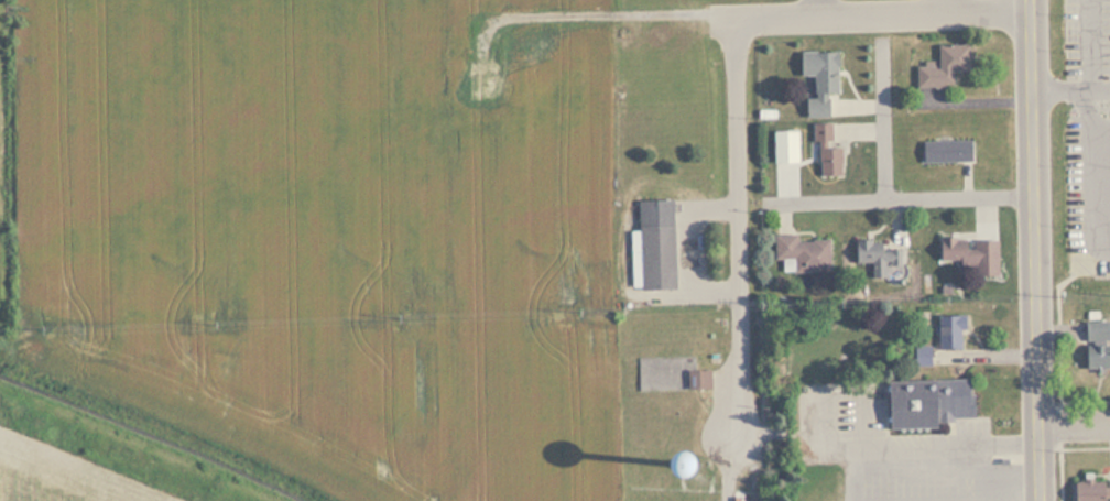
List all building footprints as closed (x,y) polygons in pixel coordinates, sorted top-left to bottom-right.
[(913,64),(913,87),(948,87),(948,72),(965,72),(965,45),(933,45),(934,64),(913,64)] [(835,92),(835,51),(795,52),(796,76),(810,76),(812,99),(799,99),(801,118),(827,117),(827,92),(835,92)] [(812,175),(838,175),(838,146),(828,146),(829,124),(812,124),(812,175)] [(969,163),(969,141),(919,141),(919,163),(969,163)] [(671,200),(634,202),(635,238),(629,238),(631,291),(674,290),(671,200)] [(773,236),(773,260),(793,260),(793,273),(828,273),(828,241),(795,241),(795,236),(773,236)] [(995,276),(995,241),(967,241),(967,239),(935,239),(935,264),(972,264),(972,276),(995,276)] [(901,251),(880,251),(880,241),(851,241),(852,264),(869,264),(869,280),(884,280),(884,265),(901,265),(901,251)] [(934,316),(934,349),(961,349),(961,316),(934,316)] [(1109,344),(1109,322),(1082,322),(1082,344),(1109,344)] [(1109,346),(1081,345),(1081,370),(1109,371),(1109,346)] [(928,366),(927,346),(904,347),(904,367),(928,366)] [(636,390),(638,357),(681,356),(682,390),(636,390)] [(971,416),(970,380),(884,381),(885,428),(943,426),(951,420),(971,416)] [(1069,500),(1109,500),(1109,481),(1069,481),(1069,500)]
